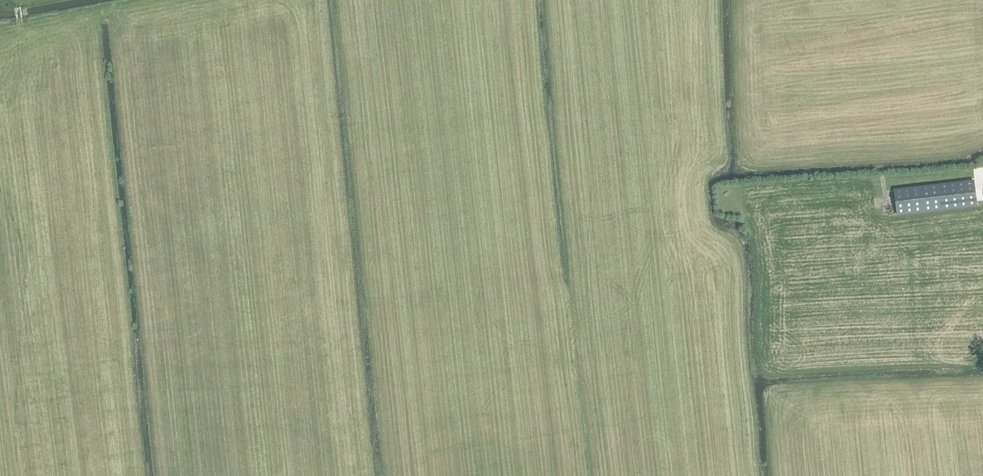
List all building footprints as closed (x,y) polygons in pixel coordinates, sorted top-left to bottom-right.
[(896,216),(977,207),(974,180),(893,189),(896,216)]
